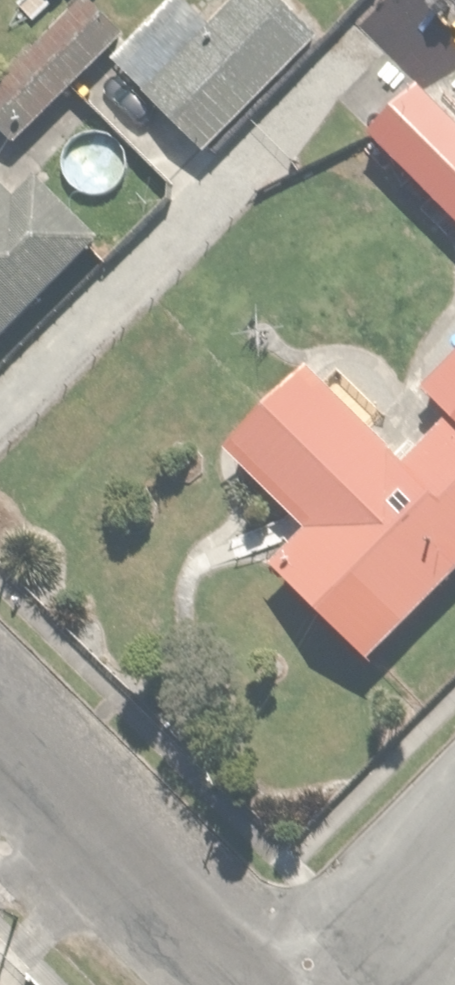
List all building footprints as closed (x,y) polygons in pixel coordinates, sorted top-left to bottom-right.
[(0,75),(0,115),(22,135),(122,21),(98,0),(66,0),(0,75)] [(323,24),(346,0),(220,0),(143,80),(207,146),(323,24)] [(415,70),(364,124),(454,208),(454,107),(415,70)] [(97,225),(34,166),(16,185),(0,170),(0,330),(97,225)] [(422,375),(451,404),(410,445),(309,345),(221,433),(306,518),(273,550),(371,648),(454,564),(454,342),(422,375)]
